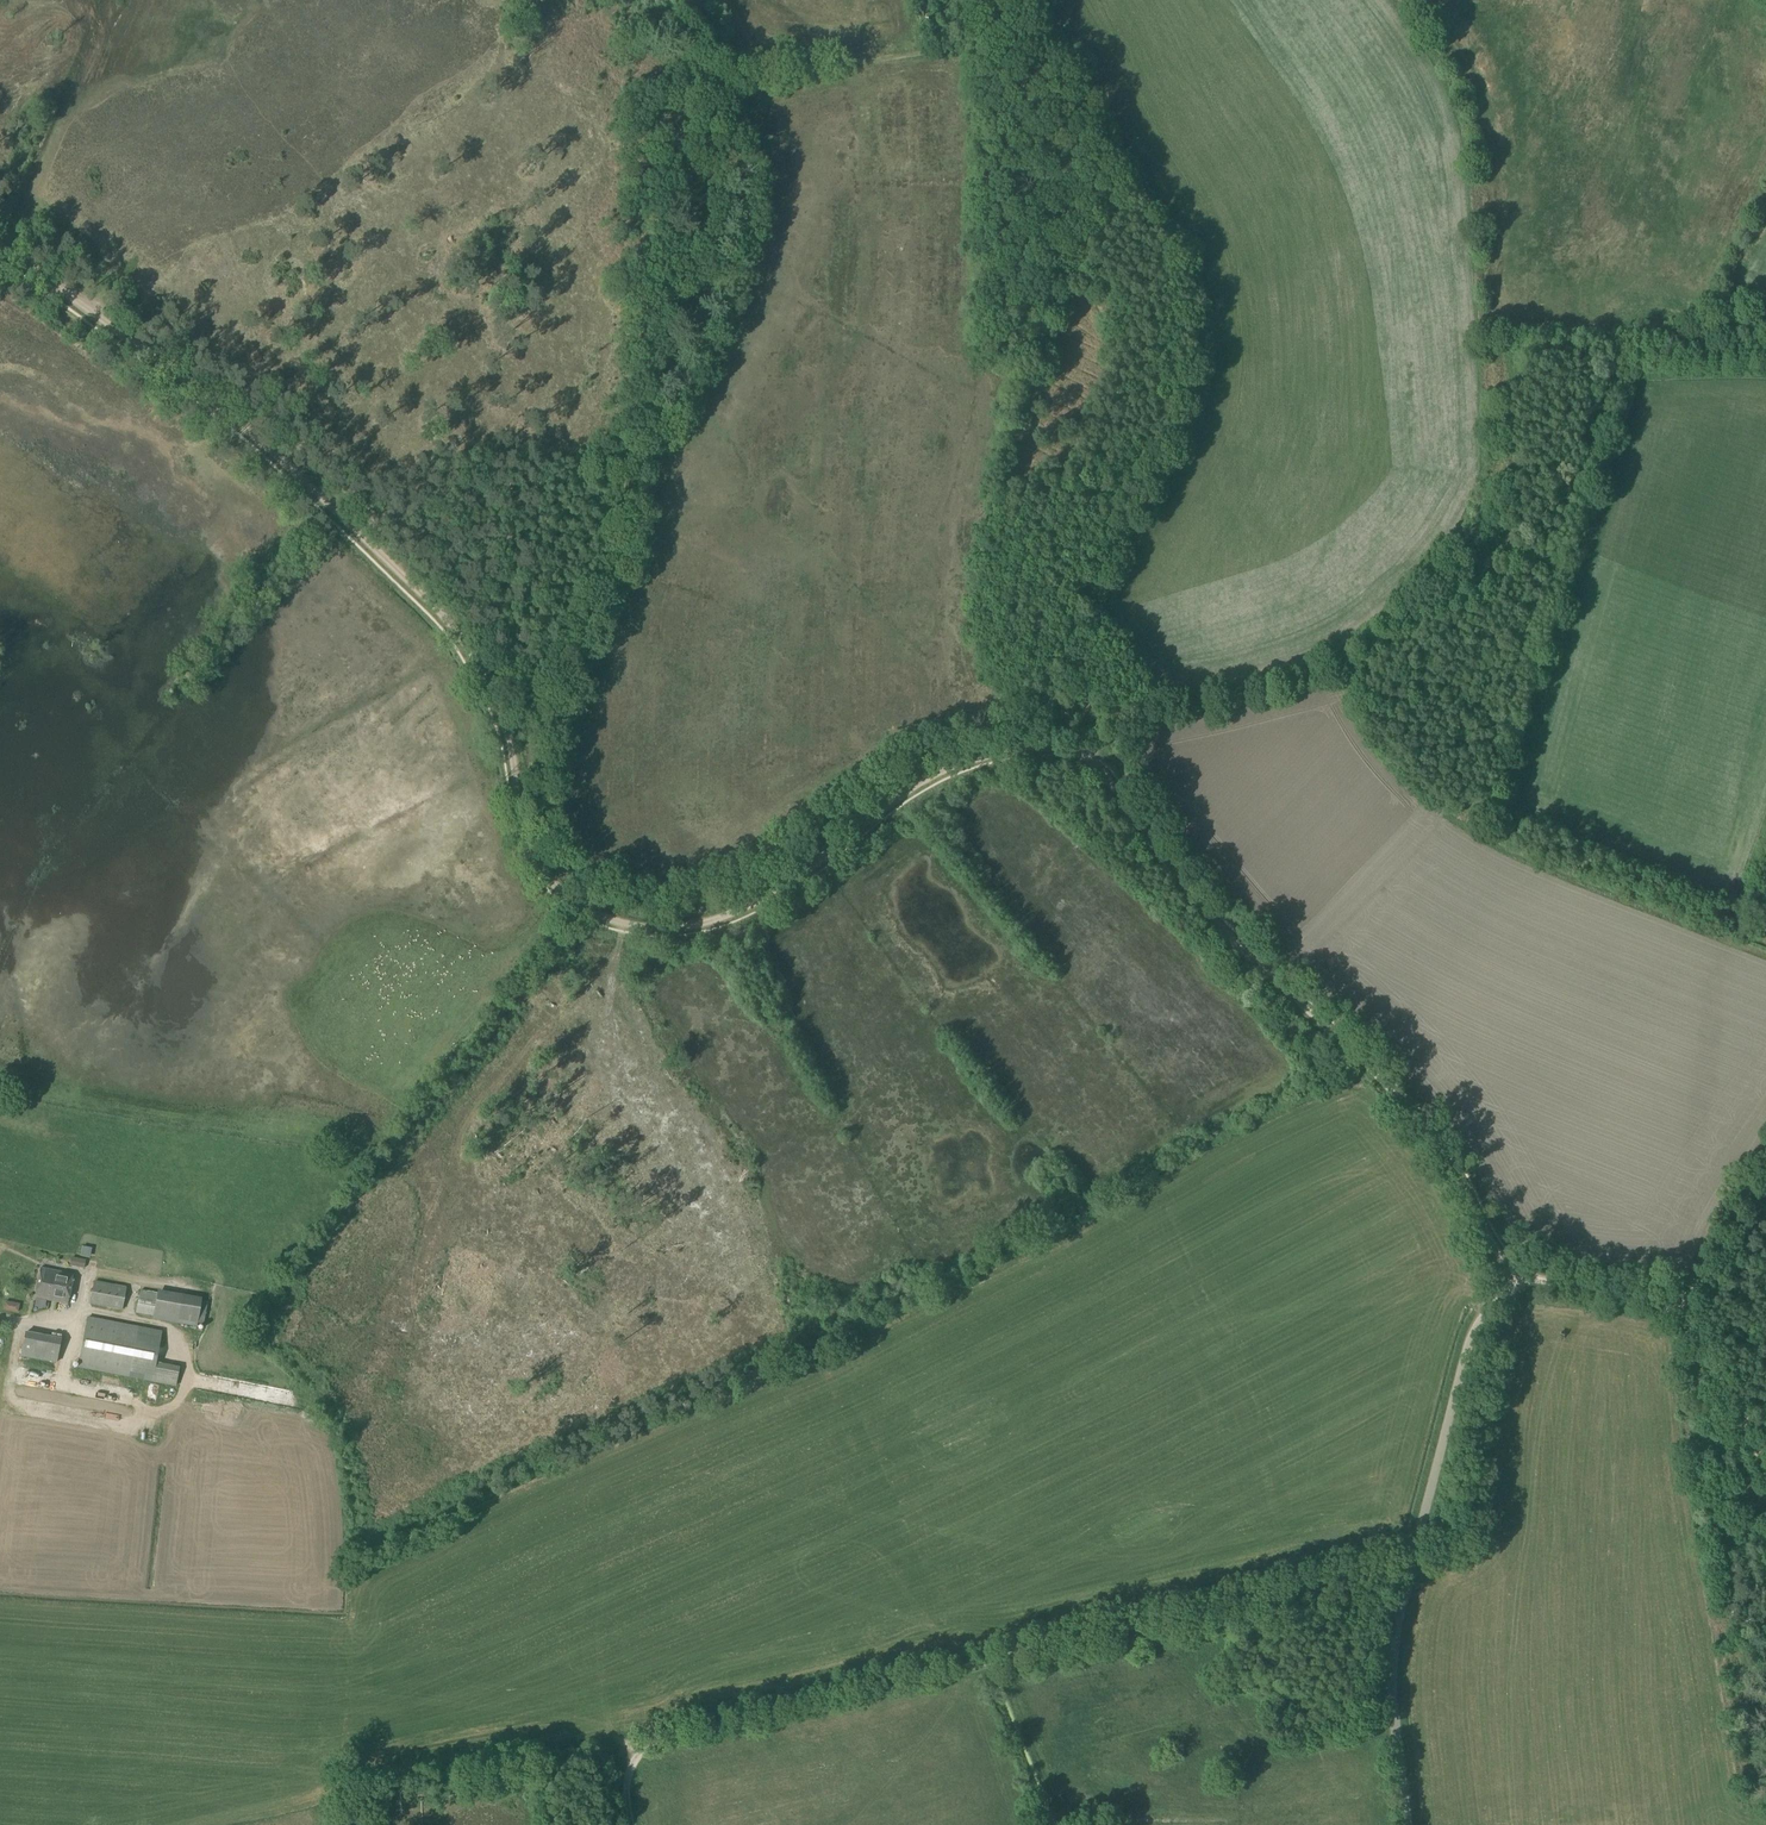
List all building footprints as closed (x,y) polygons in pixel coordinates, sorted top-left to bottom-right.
[(84,1269),(86,1260),(73,1258),(71,1266),(84,1269)] [(51,1298),(68,1301),(73,1277),(55,1274),(56,1271),(41,1268),(35,1298),(50,1301),(51,1298)] [(11,1282),(16,1291),(25,1285),(19,1276),(11,1282)] [(91,1304),(122,1310),(126,1287),(94,1282),(91,1304)] [(153,1320),(197,1327),(198,1324),(204,1325),(208,1302),(202,1301),(203,1298),(158,1290),(157,1293),(140,1290),(136,1313),(153,1316),(153,1320)] [(7,1307),(19,1310),(20,1304),(9,1301),(7,1307)] [(131,1377),(142,1379),(176,1386),(180,1367),(156,1362),(162,1332),(141,1328),(88,1318),(79,1367),(131,1377)] [(56,1363),(61,1339),(26,1332),(21,1356),(56,1363)] [(237,1397),(238,1384),(226,1383),(225,1397),(237,1397)] [(108,1398),(108,1386),(101,1385),(100,1398),(108,1398)]
